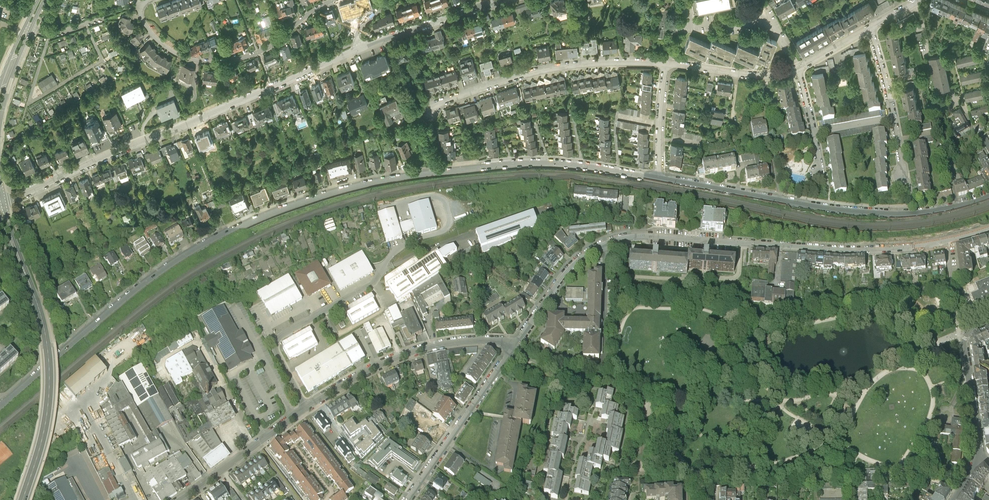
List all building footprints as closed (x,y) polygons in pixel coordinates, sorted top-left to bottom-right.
[(165,4),(170,17),(181,13),(177,0),(165,4)] [(181,13),(192,9),(189,0),(177,0),(181,13)] [(192,9),(202,6),(200,0),(189,0),(192,9)] [(348,12),(369,7),(368,0),(350,0),(346,1),(348,12)] [(550,2),(551,5),(547,6),(549,12),(553,11),(554,14),(568,10),(565,0),(554,0),(550,2)] [(693,10),(712,7),(714,7),(735,3),(735,0),(691,0),(693,10)] [(785,14),(790,12),(784,0),(781,2),(779,3),(785,14)] [(784,0),(790,12),(795,9),(792,4),(792,3),(790,0),(785,0),(784,0)] [(889,2),(888,0),(878,6),(875,0),(868,0),(869,2),(875,12),(876,13),(890,5),(889,2)] [(938,8),(942,0),(931,0),(931,1),(931,2),(932,2),(931,5),(938,8)] [(938,8),(938,9),(943,12),(944,10),(946,11),(950,2),(946,0),(942,0),(938,8)] [(417,2),(407,6),(410,14),(420,11),(417,2)] [(528,2),(518,5),(520,10),(526,9),(530,7),(528,2)] [(855,11),(860,20),(867,16),(875,12),(869,2),(855,11)] [(950,2),(946,11),(946,12),(955,15),(959,5),(952,3),(950,2)] [(780,17),(785,14),(779,3),(777,4),(774,6),(780,17)] [(170,17),(165,4),(156,7),(161,20),(170,17)] [(288,6),(286,7),(288,15),(295,13),(292,4),(288,6)] [(278,6),(279,9),(282,17),(288,15),(286,7),(281,8),(280,5),(278,6)] [(530,7),(526,9),(529,17),(541,14),(538,5),(530,7)] [(961,7),(959,5),(955,15),(954,18),(961,21),(962,18),(966,8),(961,7)] [(407,6),(397,9),(397,12),(395,13),(396,15),(398,14),(400,18),(410,14),(407,6)] [(667,9),(662,8),(658,36),(663,37),(664,29),(667,29),(667,27),(667,26),(665,26),(667,9)] [(968,9),(966,8),(962,18),(969,21),(973,12),(968,9)] [(333,9),(325,11),(326,14),(328,20),(331,19),(332,21),(333,22),(335,21),(336,20),(335,17),(333,9)] [(840,19),(845,28),(852,24),(860,20),(855,11),(840,19)] [(976,13),(973,12),(969,21),(969,22),(977,26),(982,15),(976,13)] [(379,22),(373,24),(375,30),(387,25),(387,24),(394,21),(391,13),(386,15),(386,16),(378,19),(379,22)] [(512,13),(502,16),(505,25),(515,22),(512,13)] [(914,13),(896,23),(898,28),(917,18),(914,13)] [(129,17),(129,16),(122,14),(121,15),(120,16),(119,20),(118,19),(118,21),(118,22),(119,21),(123,28),(124,29),(124,30),(124,31),(126,32),(127,31),(128,31),(129,32),(130,30),(131,27),(132,28),(132,27),(133,25),(132,24),(132,22),(130,21),(130,20),(129,19),(128,19),(129,17)] [(264,28),(267,37),(276,34),(269,15),(263,17),(266,27),(264,28)] [(984,16),(982,15),(977,26),(973,35),(977,37),(980,28),(980,27),(980,26),(983,28),(988,18),(984,16)] [(502,16),(491,19),(494,28),(505,25),(502,16)] [(824,26),(830,36),(837,32),(845,28),(840,19),(839,17),(824,26)] [(351,20),(346,26),(351,31),(357,25),(351,20)] [(320,21),(312,24),(316,35),(321,34),(320,32),(323,30),(320,21)] [(112,36),(106,22),(96,26),(102,41),(112,36)] [(312,24),(304,26),(307,35),(306,36),(308,40),(317,37),(316,35),(312,24)] [(474,26),(465,28),(468,36),(476,34),(474,26)] [(830,37),(830,36),(824,26),(810,33),(816,44),(823,41),(830,37)] [(143,33),(139,28),(130,36),(134,41),(139,37),(143,33)] [(267,37),(264,28),(254,32),(258,41),(267,37)] [(465,28),(456,31),(459,39),(468,36),(465,28)] [(890,43),(891,50),(901,48),(897,29),(887,30),(888,34),(886,34),(887,39),(888,43),(890,43)] [(434,32),(436,37),(439,45),(445,44),(440,30),(434,32)] [(299,32),(291,34),(294,43),(302,41),(299,33),(299,32)] [(809,48),(816,44),(810,33),(796,41),(802,52),(809,48)] [(642,35),(626,34),(626,38),(623,38),(623,42),(626,42),(625,50),(635,50),(635,44),(642,44),(642,35)] [(733,54),(735,49),(712,39),(710,44),(690,35),(684,47),(705,56),(707,51),(709,52),(711,52),(730,61),(733,54)] [(216,36),(202,41),(206,50),(211,48),(212,50),(217,48),(216,46),(220,45),(216,36)] [(247,36),(237,40),(241,49),(251,45),(247,36)] [(735,49),(733,54),(753,63),(755,58),(757,59),(759,60),(760,60),(761,58),(768,61),(777,41),(764,36),(758,51),(738,42),(735,49)] [(143,42),(139,37),(134,41),(138,46),(143,42)] [(436,37),(426,40),(429,48),(439,45),(436,37)] [(241,49),(237,40),(229,44),(233,53),(241,49)] [(429,48),(426,40),(418,42),(421,51),(429,48)] [(596,40),(591,40),(592,46),(589,46),(589,43),(583,44),(583,46),(583,51),(584,54),(597,53),(596,40)] [(617,40),(603,41),(603,43),(604,49),(604,53),(618,52),(617,40)] [(197,44),(201,53),(206,50),(202,41),(197,44)] [(152,47),(148,42),(136,52),(136,54),(147,66),(158,53),(154,49),(155,48),(153,46),(152,47)] [(82,54),(88,52),(87,49),(89,48),(87,43),(79,46),(82,54)] [(201,53),(197,44),(189,47),(193,54),(195,53),(196,55),(201,53)] [(288,44),(281,47),(283,53),(285,57),(291,55),(288,44)] [(549,46),(537,48),(539,60),(551,58),(549,46)] [(577,47),(566,48),(567,57),(578,56),(577,47)] [(848,49),(841,54),(842,60),(850,55),(854,55),(864,52),(863,47),(848,49)] [(68,50),(71,57),(76,55),(72,48),(68,50)] [(566,48),(555,49),(556,59),(567,57),(566,48)] [(892,60),(893,63),(895,63),(896,70),(899,69),(906,68),(903,48),(901,48),(891,50),(892,60)] [(269,65),(279,61),(276,54),(278,53),(276,49),(274,50),(264,54),(267,61),(269,65)] [(405,49),(395,52),(398,62),(408,59),(405,49)] [(510,52),(498,55),(501,66),(513,63),(510,52)] [(864,52),(854,55),(857,70),(858,69),(869,67),(867,62),(869,61),(869,60),(868,58),(867,58),(866,52),(864,52)] [(158,53),(147,66),(163,74),(171,60),(165,57),(166,56),(163,55),(158,53)] [(370,61),(361,65),(365,74),(372,71),(373,73),(382,69),(382,67),(389,64),(385,54),(377,58),(377,59),(374,60),(370,62),(370,61)] [(929,60),(933,74),(946,72),(943,57),(936,58),(929,60)] [(255,58),(246,61),(249,69),(250,68),(250,69),(251,69),(252,69),(252,68),(253,68),(253,67),(258,65),(257,63),(255,58)] [(464,80),(477,76),(473,59),(459,63),(464,80)] [(814,68),(815,74),(824,73),(835,70),(833,59),(827,60),(828,65),(814,68)] [(487,60),(482,62),(483,68),(482,68),(485,77),(492,75),(487,60)] [(513,63),(514,69),(522,67),(520,61),(513,63)] [(194,67),(182,64),(179,75),(191,79),(194,67)] [(228,69),(231,76),(238,73),(235,66),(228,69)] [(870,67),(869,67),(858,69),(861,84),(862,84),(872,82),(871,76),(873,76),(872,74),(872,73),(871,73),(870,67)] [(899,69),(900,75),(914,72),(914,67),(906,68),(899,69)] [(215,70),(205,69),(203,79),(204,79),(204,80),(205,83),(206,83),(207,84),(208,84),(212,83),(212,82),(213,80),(217,80),(219,69),(215,68),(215,70)] [(350,70),(337,76),(342,88),(355,83),(350,70)] [(455,70),(440,75),(443,86),(459,81),(455,70)] [(571,79),(571,82),(578,80),(584,78),(591,77),(592,79),(598,77),(604,76),(605,78),(612,77),(618,75),(618,72),(613,71),(611,74),(605,71),(604,73),(600,71),(598,74),(592,72),(591,74),(587,72),(585,76),(580,74),(578,77),(574,75),(571,79)] [(652,73),(643,71),(641,79),(642,79),(651,80),(651,78),(651,77),(652,77),(652,73)] [(979,80),(985,78),(983,71),(980,72),(977,72),(979,80)] [(950,90),(946,72),(933,74),(937,93),(950,90)] [(812,85),(813,85),(814,91),(827,89),(824,73),(815,74),(811,75),(813,82),(811,83),(811,84),(812,85)] [(52,75),(39,83),(44,91),(57,83),(52,75)] [(439,75),(424,80),(428,91),(443,86),(439,75)] [(618,75),(612,77),(614,88),(621,87),(618,75)] [(558,82),(565,80),(564,77),(560,76),(558,79),(553,77),(551,81),(546,79),(544,81),(539,79),(537,83),(533,81),(531,84),(525,83),(523,87),(523,89),(530,88),(536,86),(544,84),(544,85),(551,84),(558,82)] [(604,76),(598,77),(601,89),(607,88),(605,78),(604,76)] [(686,77),(676,76),(675,80),(674,83),(685,85),(686,77)] [(591,77),(584,78),(587,90),(594,89),(592,79),(591,77)] [(598,77),(592,79),(594,89),(595,91),(601,89),(598,77)] [(614,88),(612,77),(605,78),(607,88),(608,90),(614,88)] [(77,78),(68,82),(76,98),(84,93),(78,81),(79,80),(77,78)] [(584,78),(578,80),(581,92),(587,90),(584,78)] [(330,79),(323,81),(325,87),(327,93),(334,90),(330,79)] [(651,80),(642,79),(641,86),(642,86),(651,88),(651,86),(651,85),(651,84),(652,80),(651,80)] [(565,80),(558,82),(560,94),(568,92),(565,83),(565,80)] [(578,80),(571,82),(574,94),(581,92),(578,80)] [(731,83),(716,80),(715,91),(729,93),(731,83)] [(903,88),(913,86),(918,85),(917,80),(902,82),(903,88)] [(558,82),(551,84),(553,95),(560,94),(558,82)] [(789,82),(777,85),(781,99),(782,99),(793,96),(791,89),(789,82)] [(874,82),(872,82),(862,84),(865,98),(867,98),(876,96),(875,90),(877,90),(876,89),(876,88),(875,88),(874,82)] [(140,83),(121,92),(126,103),(145,94),(140,83)] [(318,83),(311,86),(315,97),(322,94),(321,90),(318,83)] [(685,85),(674,83),(674,87),(674,90),(675,90),(684,92),(685,85)] [(544,84),(536,86),(539,98),(546,96),(544,85),(544,84)] [(551,84),(544,85),(546,96),(547,97),(553,95),(551,84)] [(516,86),(496,93),(497,95),(498,100),(500,106),(520,99),(518,95),(516,88),(516,86)] [(536,86),(530,88),(533,99),(539,98),(536,86)] [(651,88),(642,86),(641,94),(642,94),(650,96),(651,93),(651,92),(652,88),(651,88)] [(917,106),(913,86),(903,88),(904,92),(902,92),(903,97),(904,101),(905,101),(907,108),(917,106)] [(530,88),(523,89),(526,101),(533,99),(530,88)] [(981,90),(983,98),(988,96),(988,93),(988,88),(984,89),(981,90)] [(307,89),(299,92),(303,104),(306,103),(307,106),(313,104),(307,89)] [(817,101),(818,107),(830,105),(827,89),(814,91),(816,98),(814,99),(815,100),(815,101),(817,101)] [(684,92),(675,90),(674,94),(674,97),(684,99),(685,92),(684,92)] [(294,93),(286,96),(290,107),(298,104),(294,93)] [(364,93),(348,100),(353,113),(369,106),(364,93)] [(650,96),(642,94),(641,102),(650,103),(650,101),(650,100),(651,99),(651,96),(650,96)] [(46,108),(33,112),(36,120),(45,117),(45,118),(52,116),(50,110),(56,108),(52,95),(43,98),(46,108)] [(286,96),(278,99),(279,103),(278,103),(277,100),(273,101),(278,112),(281,111),(279,107),(281,106),(282,110),(290,107),(286,96)] [(491,96),(480,99),(482,105),(484,114),(496,110),(493,102),(491,96)] [(794,96),(793,96),(782,99),(785,114),(797,111),(796,104),(794,96)] [(878,96),(876,96),(867,98),(870,113),(879,111),(881,110),(879,105),(881,104),(881,103),(880,102),(879,102),(878,96)] [(684,99),(674,97),(674,101),(673,104),(674,105),(680,105),(684,106),(685,99),(684,99)] [(173,98),(164,102),(170,114),(172,113),(173,114),(175,113),(179,112),(173,98)] [(396,99),(380,106),(386,123),(393,120),(392,118),(403,114),(396,99)] [(161,118),(170,114),(164,102),(156,106),(161,118)] [(650,103),(641,102),(640,109),(649,111),(650,109),(650,108),(650,107),(651,103),(650,103)] [(270,103),(262,106),(266,117),(274,114),(270,103)] [(475,103),(463,106),(468,121),(479,118),(476,108),(475,103)] [(457,105),(445,108),(449,121),(461,118),(457,105)] [(830,105),(818,107),(819,114),(818,115),(818,116),(818,117),(820,117),(821,123),(824,122),(834,120),(830,105)] [(262,106),(254,109),(255,112),(254,113),(253,110),(250,111),(252,117),(257,115),(258,120),(266,117),(262,106)] [(620,106),(619,112),(652,117),(652,111),(649,111),(640,109),(620,106)] [(918,106),(917,106),(907,108),(908,116),(909,121),(910,121),(912,128),(916,127),(922,126),(918,106)] [(979,109),(983,122),(985,121),(983,114),(988,112),(988,113),(988,107),(984,108),(979,109)] [(709,121),(722,124),(724,110),(711,108),(709,121)] [(106,114),(102,116),(108,129),(112,127),(114,130),(118,128),(117,125),(121,123),(115,110),(111,112),(110,109),(105,111),(106,114)] [(960,109),(953,113),(955,119),(958,117),(961,122),(965,119),(960,109)] [(975,110),(971,111),(972,117),(978,115),(980,122),(983,122),(979,109),(975,110)] [(679,111),(673,110),(673,113),(672,116),(673,116),(683,118),(684,112),(679,111)] [(799,119),(797,111),(785,114),(789,130),(790,129),(801,127),(799,119)] [(834,120),(824,122),(825,128),(880,117),(879,111),(870,113),(834,120)] [(248,113),(235,118),(238,125),(251,120),(248,113)] [(124,122),(125,125),(137,120),(135,114),(123,120),(124,122)] [(683,118),(673,116),(672,120),(672,123),(683,124),(684,118),(683,118)] [(91,138),(91,139),(104,133),(102,130),(97,119),(94,120),(92,117),(86,120),(87,123),(84,125),(91,138)] [(650,125),(618,119),(616,125),(634,129),(638,129),(649,131),(650,125)] [(965,119),(961,122),(962,124),(958,127),(956,124),(953,126),(954,128),(951,130),(956,139),(960,137),(958,133),(969,127),(967,122),(965,119)] [(220,123),(215,124),(218,132),(223,130),(223,131),(224,131),(225,131),(226,131),(226,130),(227,130),(227,129),(231,127),(228,120),(224,121),(223,120),(219,122),(220,123)] [(121,123),(117,125),(118,128),(119,131),(127,128),(125,125),(124,122),(121,123)] [(683,124),(672,123),(672,126),(671,129),(673,129),(682,131),(683,125),(683,124)] [(761,123),(750,126),(753,140),(767,137),(766,132),(764,125),(762,125),(761,123)] [(883,125),(826,136),(827,141),(837,139),(873,133),(884,131),(883,125)] [(210,126),(192,133),(198,147),(215,140),(210,126)] [(801,127),(790,129),(792,142),(806,139),(805,133),(803,126),(801,127)] [(112,127),(108,129),(108,128),(105,130),(109,137),(116,133),(114,130),(112,127)] [(495,127),(484,127),(485,136),(486,136),(491,136),(495,136),(495,127)] [(104,133),(91,139),(91,138),(88,140),(90,145),(98,141),(97,138),(99,137),(101,140),(109,137),(105,130),(105,128),(102,130),(104,133)] [(649,131),(638,129),(637,136),(638,136),(647,138),(648,134),(649,131)] [(673,129),(672,135),(702,141),(703,135),(682,131),(673,129)] [(873,133),(876,148),(885,147),(888,147),(887,141),(888,141),(888,139),(887,136),(885,137),(884,131),(873,133)] [(181,137),(180,138),(182,142),(183,146),(184,145),(186,151),(193,148),(191,143),(188,135),(181,137)] [(446,136),(441,136),(441,143),(443,143),(448,143),(448,142),(451,142),(451,135),(449,135),(446,135),(446,136)] [(491,136),(486,136),(487,145),(488,145),(493,145),(497,145),(497,135),(495,136),(491,136)] [(986,135),(980,137),(980,138),(988,153),(988,141),(986,135)] [(647,138),(638,136),(637,143),(639,143),(648,145),(648,140),(649,138),(647,138)] [(83,137),(71,143),(76,154),(88,148),(83,137)] [(919,140),(920,146),(926,145),(934,143),(933,137),(919,140)] [(826,152),(827,160),(840,158),(837,139),(827,141),(824,141),(825,148),(824,149),(824,151),(824,152),(826,152)] [(170,140),(160,145),(163,152),(167,150),(170,158),(179,154),(175,145),(174,141),(171,142),(170,140)] [(407,140),(397,145),(403,156),(411,152),(408,147),(410,147),(407,140)] [(448,143),(443,143),(444,150),(445,149),(450,149),(450,148),(453,148),(453,141),(451,142),(448,142),(448,143)] [(682,144),(671,142),(671,146),(670,150),(671,150),(680,151),(682,144)] [(648,145),(639,143),(637,150),(639,150),(648,152),(649,148),(649,145),(648,145)] [(493,145),(488,145),(489,154),(499,154),(499,144),(497,145),(493,145)] [(927,162),(929,162),(926,145),(920,146),(915,147),(917,157),(918,163),(927,162)] [(148,149),(144,151),(147,158),(150,156),(151,160),(162,156),(158,146),(148,150),(148,149)] [(877,165),(885,163),(888,163),(887,157),(889,157),(888,155),(888,153),(886,153),(885,147),(876,148),(874,149),(877,165)] [(58,160),(59,161),(63,160),(62,155),(64,154),(65,155),(68,153),(66,150),(65,148),(58,151),(58,150),(55,152),(56,155),(58,160)] [(648,152),(639,150),(637,157),(639,157),(648,159),(649,158),(649,154),(650,152),(648,152)] [(680,151),(671,150),(671,153),(670,157),(671,157),(680,159),(681,151),(680,151)] [(976,155),(980,162),(987,158),(985,156),(983,152),(976,155)] [(42,155),(37,158),(41,165),(46,163),(50,161),(46,153),(42,155)] [(363,153),(354,155),(355,161),(357,169),(360,169),(366,167),(363,153)] [(378,153),(369,155),(370,160),(372,166),(380,164),(378,153)] [(451,156),(452,162),(476,159),(475,153),(464,154),(456,155),(451,156)] [(140,154),(137,155),(128,159),(132,171),(144,167),(140,156),(140,154)] [(395,154),(384,156),(385,162),(386,168),(387,167),(396,166),(397,166),(395,154)] [(753,155),(733,159),(735,165),(754,161),(753,155)] [(25,159),(20,161),(25,172),(34,168),(29,156),(24,158),(25,159)] [(349,157),(325,163),(328,177),(337,175),(344,173),(353,171),(349,157)] [(648,159),(639,157),(638,163),(648,166),(649,161),(650,159),(648,159)] [(680,159),(671,157),(670,160),(670,164),(680,166),(681,159),(680,159)] [(829,171),(830,179),(844,177),(840,158),(827,160),(828,167),(827,167),(827,169),(827,171),(829,171)] [(988,161),(987,158),(980,162),(984,169),(986,172),(988,170),(988,163),(988,161)] [(733,159),(722,161),(725,173),(730,172),(736,171),(735,165),(733,159)] [(947,160),(940,164),(949,181),(955,178),(947,160)] [(123,161),(114,165),(116,169),(119,177),(128,173),(124,165),(123,161)] [(719,174),(725,173),(722,161),(712,163),(714,175),(719,174)] [(918,163),(917,164),(918,170),(916,171),(917,173),(918,181),(928,179),(930,178),(927,162),(918,163)] [(875,165),(879,180),(885,179),(888,179),(886,172),(888,172),(888,170),(887,167),(886,168),(885,163),(877,165),(875,165)] [(680,166),(670,164),(670,168),(669,171),(679,173),(680,166)] [(102,170),(105,178),(113,175),(111,171),(109,167),(102,170)] [(767,168),(755,171),(758,182),(762,181),(769,179),(768,176),(767,168)] [(984,169),(978,173),(980,177),(982,176),(982,175),(984,174),(986,172),(984,169)] [(102,170),(91,174),(95,183),(100,181),(105,178),(102,170)] [(320,170),(313,172),(316,180),(324,177),(323,173),(321,174),(320,170)] [(748,184),(758,182),(755,171),(745,173),(747,178),(748,184)] [(308,184),(304,175),(293,179),(294,182),(297,189),(304,186),(308,184)] [(88,177),(79,180),(83,192),(92,189),(88,177)] [(833,190),(833,195),(846,193),(846,192),(844,177),(830,179),(832,186),(830,186),(830,188),(831,190),(833,190)] [(279,194),(291,190),(289,184),(287,179),(272,184),(276,195),(279,194)] [(887,184),(885,179),(879,180),(876,181),(879,195),(888,194),(886,188),(888,187),(888,186),(888,184),(887,184)] [(920,193),(921,197),(931,195),(930,186),(928,179),(918,181),(919,187),(918,187),(918,190),(919,194),(920,193)] [(965,185),(969,193),(978,190),(986,187),(982,179),(981,179),(965,185)] [(956,191),(957,196),(969,193),(965,185),(964,182),(954,185),(956,191)] [(72,183),(64,187),(66,193),(69,200),(71,200),(75,198),(74,194),(76,193),(75,190),(72,183)] [(262,188),(252,192),(256,202),(265,199),(264,198),(270,195),(266,185),(261,187),(262,188)] [(949,185),(934,188),(935,194),(951,191),(949,185)] [(62,195),(59,190),(42,198),(48,213),(66,205),(62,195)] [(242,191),(230,197),(234,206),(236,211),(249,205),(246,199),(242,191)] [(223,193),(207,201),(209,204),(216,201),(218,205),(226,201),(223,193)] [(194,205),(201,218),(210,213),(205,204),(202,206),(200,202),(194,205)] [(386,243),(387,243),(394,241),(395,241),(394,241),(400,239),(402,239),(402,238),(401,235),(403,235),(413,232),(415,231),(417,236),(416,236),(417,236),(423,234),(423,235),(423,234),(430,232),(430,233),(431,233),(430,232),(437,231),(436,230),(437,230),(436,230),(435,225),(435,224),(435,225),(433,219),(434,219),(433,219),(432,213),(431,213),(430,208),(430,207),(428,202),(429,202),(428,202),(422,203),(422,204),(418,205),(415,206),(415,205),(414,205),(415,206),(409,207),(409,208),(408,208),(409,208),(410,213),(410,214),(410,213),(412,219),(411,219),(412,219),(412,221),(405,223),(398,225),(398,224),(396,220),(397,219),(396,219),(395,215),(395,214),(394,210),(390,211),(390,210),(389,211),(390,211),(386,212),(382,213),(378,214),(378,215),(380,219),(379,219),(380,219),(381,224),(380,224),(381,224),(382,228),(382,229),(384,233),(383,233),(383,234),(384,234),(385,238),(385,239),(385,238),(386,242),(386,243)] [(39,210),(36,203),(26,207),(27,210),(29,216),(30,216),(35,214),(36,216),(41,214),(39,210)] [(654,220),(653,225),(656,225),(656,226),(660,227),(660,225),(662,225),(664,225),(667,225),(666,227),(675,228),(675,223),(676,223),(676,216),(676,212),(675,212),(675,208),(671,208),(671,207),(671,208),(668,208),(668,211),(666,211),(667,210),(664,209),(664,211),(663,211),(663,206),(656,205),(656,209),(654,209),(654,213),(653,220),(654,220)] [(29,216),(27,210),(23,212),(26,221),(31,219),(30,216),(29,216)] [(128,212),(122,215),(125,222),(129,220),(128,217),(131,216),(128,212)] [(712,213),(703,212),(703,217),(702,217),(702,224),(702,228),(705,229),(705,230),(708,230),(708,229),(710,229),(713,229),(715,229),(715,231),(722,232),(722,227),(724,227),(725,220),(724,220),(725,216),(723,215),(722,215),(716,215),(715,215),(715,213),(713,213),(713,215),(711,215),(712,213)] [(533,213),(476,233),(481,248),(510,238),(539,228),(533,213)] [(189,215),(181,220),(185,227),(194,223),(189,215)] [(542,219),(540,221),(542,227),(552,223),(549,216),(542,219)] [(323,224),(327,234),(336,230),(333,220),(323,224)] [(155,225),(142,232),(147,240),(149,239),(147,234),(157,229),(155,225)] [(563,246),(568,252),(578,244),(575,241),(575,237),(575,235),(606,232),(612,231),(611,225),(605,226),(568,229),(568,236),(569,236),(569,238),(567,239),(561,231),(555,237),(563,246)] [(177,228),(164,235),(171,247),(175,245),(174,244),(178,242),(178,243),(184,240),(181,235),(177,228)] [(158,235),(150,240),(156,250),(164,245),(158,235)] [(510,238),(481,248),(483,254),(511,241),(510,238)] [(986,238),(979,240),(986,265),(988,264),(988,261),(986,250),(985,250),(985,249),(988,248),(988,249),(986,238)] [(143,239),(133,245),(138,254),(140,256),(150,250),(143,239)] [(979,240),(972,242),(975,252),(979,251),(979,252),(983,267),(986,265),(979,240)] [(958,256),(969,254),(975,252),(972,242),(957,246),(958,256)] [(121,248),(120,248),(121,253),(126,260),(127,259),(128,259),(131,257),(131,256),(133,255),(130,248),(126,245),(125,245),(124,246),(123,247),(121,248)] [(385,290),(389,290),(393,295),(397,302),(399,301),(400,303),(411,297),(410,294),(438,275),(448,269),(443,260),(445,259),(457,251),(454,246),(446,248),(439,253),(437,252),(419,264),(416,258),(413,260),(389,276),(388,276),(387,277),(387,278),(384,279),(385,282),(385,290)] [(470,247),(463,252),(466,257),(473,252),(470,247)] [(555,249),(550,254),(558,262),(563,257),(560,253),(555,249)] [(768,261),(776,261),(776,256),(776,250),(769,250),(768,261)] [(463,252),(457,258),(459,261),(466,257),(463,252)] [(934,254),(936,265),(946,263),(945,252),(934,254)] [(113,253),(103,259),(105,262),(107,261),(111,267),(115,264),(118,262),(119,262),(113,253)] [(343,264),(342,264),(354,284),(354,283),(360,280),(362,278),(364,277),(366,276),(366,277),(366,276),(372,272),(373,272),(372,272),(369,266),(365,260),(366,260),(366,259),(365,260),(362,254),(362,253),(355,257),(355,256),(355,257),(349,260),(349,261),(343,264)] [(806,254),(797,253),(797,255),(796,263),(796,265),(805,265),(806,255),(806,254)] [(553,267),(558,262),(550,254),(545,259),(550,264),(553,267)] [(969,254),(958,256),(959,264),(961,278),(973,272),(971,262),(970,262),(969,254)] [(682,263),(658,261),(658,258),(658,256),(652,255),(652,261),(635,259),(630,259),(629,269),(687,274),(687,269),(687,263),(682,263)] [(702,257),(702,260),(693,259),(687,259),(688,259),(687,263),(687,269),(734,273),(734,262),(729,262),(708,260),(708,255),(703,255),(702,257)] [(788,255),(788,263),(796,263),(797,255),(788,255)] [(814,268),(815,255),(806,255),(805,265),(805,268),(814,269),(814,268)] [(823,256),(815,255),(814,268),(822,268),(823,256)] [(917,256),(918,268),(926,268),(925,262),(926,262),(926,257),(925,257),(924,255),(917,256)] [(831,266),(831,257),(823,256),(822,268),(822,270),(831,270),(831,266)] [(865,256),(857,257),(858,269),(863,268),(863,269),(866,269),(865,256)] [(903,264),(903,269),(911,269),(910,256),(902,257),(902,260),(901,260),(901,264),(903,264)] [(885,272),(884,258),(876,258),(876,265),(876,269),(877,269),(877,274),(881,274),(881,272),(885,272)] [(884,258),(885,272),(892,271),(892,264),(892,258),(884,258)] [(226,270),(236,266),(234,261),(224,265),(226,270)] [(768,261),(767,275),(773,275),(773,265),(775,265),(776,261),(768,261)] [(788,263),(782,262),(780,285),(784,285),(795,286),(796,265),(796,263),(788,263)] [(296,275),(309,297),(310,296),(325,288),(328,286),(330,285),(317,263),(296,275)] [(353,284),(354,284),(342,264),(336,268),(336,267),(336,268),(330,271),(329,272),(330,272),(333,278),(337,284),(336,284),(337,284),(340,290),(341,290),(346,288),(347,287),(353,283),(353,284)] [(100,265),(90,271),(93,277),(95,276),(98,282),(99,282),(107,278),(104,273),(102,270),(103,269),(102,267),(100,265)] [(269,279),(275,276),(272,270),(266,273),(269,279)] [(541,270),(536,277),(543,283),(548,275),(541,270)] [(594,358),(599,359),(599,337),(601,337),(601,334),(599,334),(599,325),(600,325),(602,324),(602,323),(602,321),(601,320),(599,320),(599,319),(600,319),(601,272),(594,272),(594,275),(589,275),(588,293),(588,304),(587,322),(582,322),(582,319),(579,318),(579,322),(564,321),(564,316),(559,316),(559,315),(551,314),(551,316),(547,316),(547,323),(546,323),(545,333),(547,333),(541,343),(545,345),(544,347),(548,350),(549,348),(554,351),(564,336),(563,336),(563,333),(576,333),(576,336),(577,337),(579,337),(579,338),(580,339),(582,340),(584,340),(583,358),(589,358),(589,360),(594,361),(594,358)] [(86,275),(75,282),(81,292),(92,286),(86,275)] [(288,275),(258,292),(270,314),(271,316),(302,299),(288,275)] [(451,306),(450,296),(438,275),(410,294),(411,297),(421,320),(423,319),(422,317),(427,314),(425,310),(444,299),(445,303),(445,307),(451,306)] [(971,293),(974,301),(977,300),(981,307),(988,304),(988,276),(975,282),(978,290),(971,293)] [(541,286),(543,283),(536,277),(531,285),(538,290),(541,286)] [(465,287),(464,279),(453,281),(455,289),(454,289),(456,297),(460,297),(460,298),(460,295),(466,294),(466,293),(465,287)] [(69,284),(54,293),(61,304),(76,296),(71,287),(69,284)] [(751,284),(750,291),(763,293),(766,293),(767,286),(751,284)] [(538,290),(531,285),(525,292),(533,297),(538,290)] [(795,286),(784,285),(784,293),(794,294),(795,286)] [(583,290),(566,289),(566,301),(567,301),(567,303),(588,304),(588,293),(583,293),(583,290)] [(763,293),(750,291),(749,303),(762,305),(763,293)] [(499,298),(496,293),(483,301),(486,305),(499,298)] [(766,293),(763,293),(762,305),(770,305),(771,293),(766,293)] [(783,306),(784,295),(771,293),(770,305),(783,306)] [(794,294),(784,293),(784,295),(783,306),(793,307),(794,294)] [(374,301),(373,300),(374,299),(372,294),(348,307),(350,311),(351,312),(347,314),(353,325),(379,310),(374,301)] [(8,307),(1,297),(0,298),(0,312),(8,307)] [(519,298),(502,309),(506,316),(508,319),(510,317),(511,319),(515,316),(514,315),(516,314),(517,314),(518,315),(522,313),(521,311),(525,308),(519,298)] [(201,317),(202,317),(203,320),(203,321),(205,324),(207,327),(209,331),(209,332),(209,331),(211,336),(208,337),(205,339),(204,339),(205,339),(207,344),(210,349),(210,350),(210,349),(214,347),(217,346),(219,350),(221,354),(223,358),(226,362),(225,362),(226,362),(228,366),(228,367),(228,366),(230,370),(230,371),(233,369),(234,369),(237,367),(236,365),(240,363),(246,359),(248,361),(250,360),(251,359),(252,359),(251,357),(250,355),(253,353),(253,354),(254,353),(253,353),(250,348),(251,348),(250,348),(248,343),(248,342),(247,342),(244,336),(241,331),(242,331),(241,331),(238,333),(238,332),(237,332),(235,328),(236,328),(235,328),(233,324),(231,320),(231,319),(231,320),(229,316),(229,315),(227,312),(225,309),(223,305),(224,305),(223,305),(218,308),(213,311),(212,311),(207,314),(202,317),(201,317)] [(483,316),(489,326),(492,324),(493,326),(497,323),(496,322),(497,321),(498,320),(499,322),(504,319),(503,318),(506,316),(502,309),(500,306),(483,316)] [(391,325),(403,320),(400,315),(398,309),(396,310),(395,307),(385,313),(391,325)] [(392,329),(399,326),(406,342),(409,340),(409,342),(415,340),(416,339),(415,336),(419,335),(422,333),(412,310),(400,315),(403,320),(391,325),(392,329)] [(444,312),(433,313),(433,318),(434,323),(435,323),(435,322),(445,321),(444,312)] [(472,318),(460,320),(461,329),(473,328),(473,323),(472,318)] [(460,320),(445,321),(446,331),(455,330),(461,329),(460,320)] [(436,332),(446,331),(445,321),(435,322),(435,323),(436,328),(436,332)] [(369,323),(364,325),(367,333),(373,331),(369,323)] [(318,345),(312,333),(313,333),(310,328),(308,330),(296,336),(289,340),(282,344),(284,348),(285,348),(283,349),(290,361),(292,359),(293,359),(296,357),(318,345)] [(382,329),(368,335),(377,354),(384,350),(391,347),(382,329)] [(980,334),(985,346),(988,353),(988,345),(988,343),(988,342),(988,340),(985,331),(980,334)] [(971,342),(972,350),(979,349),(982,349),(982,347),(985,346),(980,334),(973,336),(971,342)] [(168,346),(167,347),(170,353),(185,345),(193,341),(190,335),(177,343),(176,342),(168,346)] [(329,351),(319,356),(332,378),(341,373),(365,359),(352,337),(329,351)] [(182,354),(193,373),(203,392),(204,392),(205,391),(206,391),(207,390),(207,391),(207,390),(208,389),(209,390),(209,389),(211,388),(212,387),(213,388),(213,387),(214,386),(214,387),(215,386),(216,385),(216,386),(216,385),(217,385),(207,366),(204,360),(200,353),(199,354),(196,350),(192,348),(182,353),(182,354)] [(487,348),(476,363),(486,370),(491,363),(496,355),(487,348)] [(972,350),(974,359),(975,371),(981,372),(980,369),(982,369),(988,373),(988,365),(987,365),(986,365),(984,364),(985,364),(984,359),(985,359),(984,354),(984,353),(979,354),(979,349),(972,350)] [(5,371),(17,360),(10,351),(3,357),(0,359),(0,365),(5,371)] [(437,383),(435,384),(435,385),(444,392),(449,391),(453,384),(452,383),(450,376),(454,374),(448,351),(432,354),(426,356),(429,367),(434,366),(438,384),(437,383)] [(193,373),(182,354),(167,362),(166,366),(170,375),(176,386),(183,382),(181,380),(193,373)] [(315,388),(332,378),(319,356),(301,368),(295,371),(308,393),(315,388)] [(65,387),(76,399),(108,372),(96,359),(64,386),(65,387)] [(417,363),(413,365),(416,373),(424,371),(421,362),(417,363)] [(481,377),(486,370),(476,363),(466,378),(476,385),(481,377)] [(149,377),(142,364),(119,376),(121,380),(122,382),(134,404),(150,433),(156,430),(160,428),(170,422),(173,421),(168,412),(157,391),(149,377)] [(977,384),(987,383),(988,383),(988,379),(987,379),(987,375),(981,372),(975,371),(977,384)] [(391,374),(388,375),(393,385),(399,382),(397,377),(395,372),(391,374)] [(382,378),(384,383),(387,388),(393,385),(388,375),(387,376),(382,378)] [(109,399),(118,417),(123,415),(121,412),(129,407),(134,404),(122,382),(119,383),(117,382),(107,396),(109,399)] [(978,391),(988,390),(988,386),(987,383),(977,384),(978,391)] [(157,391),(168,412),(181,405),(170,384),(157,391)] [(462,386),(460,389),(470,396),(473,391),(469,388),(464,385),(463,387),(462,386)] [(460,389),(457,394),(467,401),(468,399),(470,396),(460,389)] [(511,472),(520,423),(529,424),(535,395),(526,393),(527,391),(520,389),(517,407),(516,407),(514,415),(514,417),(512,417),(513,413),(506,413),(505,419),(497,464),(505,466),(504,471),(511,472)] [(206,396),(212,407),(225,400),(220,390),(217,391),(217,392),(216,392),(211,394),(210,393),(209,394),(208,394),(207,394),(207,395),(206,396)] [(979,398),(988,396),(988,394),(988,390),(978,391),(979,398)] [(606,433),(608,434),(623,437),(623,433),(621,433),(624,419),(617,417),(619,408),(611,406),(613,393),(607,391),(606,395),(598,393),(596,407),(603,408),(601,418),(607,419),(609,420),(606,433)] [(456,397),(455,399),(459,402),(464,405),(467,401),(457,394),(455,396),(456,397)] [(228,406),(225,400),(212,407),(206,396),(205,395),(200,398),(201,400),(198,402),(207,418),(228,406)] [(350,396),(345,399),(351,408),(353,411),(359,407),(355,402),(353,399),(350,396)] [(980,405),(988,403),(988,396),(979,398),(980,405)] [(336,403),(328,409),(334,419),(334,418),(337,416),(337,417),(348,410),(347,410),(350,408),(351,408),(345,399),(345,398),(336,403)] [(118,417),(109,399),(100,407),(120,446),(131,441),(124,428),(118,417)] [(186,444),(191,442),(202,435),(199,430),(210,424),(207,418),(198,402),(196,400),(182,407),(181,405),(168,412),(173,421),(186,444)] [(399,419),(404,422),(408,417),(413,409),(428,419),(431,414),(411,400),(405,409),(399,419)] [(433,415),(444,423),(448,417),(449,418),(453,412),(453,411),(453,410),(455,407),(444,400),(442,403),(441,402),(436,409),(437,409),(433,415)] [(359,407),(361,409),(364,408),(358,401),(355,402),(359,407)] [(160,440),(167,453),(169,451),(161,435),(160,436),(156,430),(150,433),(134,404),(129,407),(151,445),(160,440)] [(228,406),(207,418),(210,424),(213,429),(219,426),(227,422),(235,417),(229,406),(228,406)] [(570,409),(565,408),(563,416),(558,415),(556,422),(554,422),(553,425),(568,429),(570,429),(572,421),(572,419),(577,420),(579,413),(570,411),(570,409)] [(372,418),(378,425),(386,419),(380,412),(377,414),(376,413),(375,414),(375,415),(372,418)] [(118,417),(124,428),(129,425),(124,415),(123,415),(118,417)] [(320,415),(314,419),(324,432),(330,427),(320,415)] [(357,426),(353,420),(342,427),(350,439),(364,429),(370,437),(355,449),(362,458),(383,437),(377,429),(376,430),(374,427),(377,425),(371,419),(367,422),(366,420),(357,426)] [(956,438),(955,438),(951,463),(960,464),(963,439),(962,439),(963,430),(958,429),(958,426),(965,427),(966,421),(953,419),(952,428),(934,426),(933,433),(956,436),(956,438)] [(199,430),(202,435),(211,430),(213,429),(210,424),(199,430)] [(131,441),(131,442),(137,439),(130,425),(129,425),(124,428),(131,441)] [(290,440),(292,443),(294,445),(298,441),(299,441),(300,440),(301,439),(305,445),(315,438),(312,435),(314,434),(309,427),(307,428),(305,425),(295,432),(297,434),(296,435),(295,435),(293,434),(289,437),(291,439),(290,440)] [(545,462),(560,466),(562,458),(564,459),(568,441),(566,440),(568,429),(553,425),(551,435),(554,436),(550,455),(547,454),(545,462)] [(202,435),(191,442),(208,464),(211,469),(225,459),(229,456),(222,447),(222,448),(211,430),(202,435)] [(623,437),(608,434),(605,446),(598,445),(595,455),(589,453),(587,463),(586,467),(593,469),(594,469),(601,470),(602,461),(603,461),(609,462),(611,452),(619,454),(623,437)] [(280,459),(281,458),(285,455),(289,452),(285,446),(286,446),(287,445),(288,446),(292,443),(290,440),(291,439),(289,437),(287,435),(282,439),(284,441),(283,441),(282,442),(279,439),(270,446),(272,449),(271,451),(276,458),(277,456),(280,459)] [(328,479),(330,477),(339,470),(341,469),(316,437),(315,438),(305,445),(303,447),(315,462),(316,460),(317,461),(318,462),(316,464),(328,479)] [(430,445),(419,437),(411,449),(422,456),(426,451),(430,445)] [(151,445),(131,456),(138,468),(167,453),(160,440),(151,445)] [(418,463),(419,462),(389,441),(368,461),(377,469),(391,455),(413,471),(418,464),(418,463)] [(342,442),(336,446),(349,463),(355,459),(342,442)] [(144,476),(160,499),(167,499),(177,494),(172,486),(174,484),(179,481),(186,477),(186,476),(183,470),(176,461),(183,457),(182,456),(179,451),(169,457),(171,461),(167,463),(167,462),(155,469),(154,468),(144,476)] [(530,477),(534,478),(540,453),(536,452),(530,477)] [(291,474),(300,466),(302,465),(293,453),(287,457),(286,456),(285,455),(281,458),(283,460),(280,463),(289,475),(291,474)] [(183,457),(176,461),(183,470),(185,468),(188,467),(192,463),(186,455),(183,457)] [(450,458),(448,462),(460,470),(465,463),(452,455),(450,458)] [(119,461),(126,474),(132,471),(126,458),(119,461)] [(261,459),(258,461),(265,470),(270,467),(263,458),(261,459)] [(261,474),(265,470),(258,461),(256,462),(254,464),(261,474)] [(589,485),(593,469),(586,467),(587,463),(579,461),(575,480),(577,480),(576,482),(574,493),(588,496),(591,485),(589,485)] [(455,476),(460,470),(448,462),(445,465),(443,468),(455,476)] [(547,477),(544,493),(552,495),(551,498),(554,499),(558,499),(558,498),(563,476),(558,474),(560,466),(545,462),(543,472),(548,474),(547,477)] [(192,463),(188,467),(192,473),(194,476),(196,480),(201,476),(192,463)] [(256,477),(261,474),(254,464),(252,466),(249,468),(256,477)] [(350,469),(356,473),(359,469),(361,466),(355,464),(350,469)] [(300,486),(310,479),(306,474),(305,474),(304,473),(304,472),(300,466),(291,474),(293,476),(291,478),(297,484),(298,483),(300,486)] [(970,483),(980,489),(981,489),(985,483),(986,481),(988,479),(988,472),(984,466),(977,473),(975,474),(970,483)] [(97,473),(109,496),(120,489),(109,467),(97,473)] [(252,480),(256,477),(249,468),(247,469),(245,471),(252,480)] [(364,473),(359,469),(356,473),(364,479),(366,480),(375,487),(379,480),(369,472),(369,473),(366,476),(363,474),(364,473)] [(883,469),(865,470),(865,472),(866,483),(867,483),(882,483),(887,482),(887,478),(886,476),(885,475),(883,475),(883,469)] [(335,484),(342,493),(345,496),(354,489),(347,480),(348,478),(343,471),(341,473),(339,470),(330,477),(334,482),(335,483),(336,484),(335,484)] [(407,480),(407,479),(401,474),(401,473),(397,470),(391,479),(402,487),(405,484),(407,482),(406,481),(407,480)] [(247,484),(252,480),(245,471),(243,473),(240,474),(247,484)] [(243,487),(247,484),(240,474),(238,476),(236,478),(237,480),(243,487)] [(444,492),(450,483),(442,478),(438,475),(432,485),(444,492)] [(492,484),(478,475),(475,480),(489,490),(492,484)] [(72,477),(67,479),(65,476),(50,484),(47,479),(42,482),(41,485),(42,488),(48,499),(84,499),(72,477)] [(300,486),(299,487),(305,495),(308,499),(321,499),(323,498),(321,496),(324,494),(312,477),(310,479),(300,486)] [(611,499),(625,499),(629,480),(615,478),(611,499)] [(278,479),(274,483),(280,491),(285,497),(290,494),(278,479)] [(930,486),(923,481),(921,488),(927,492),(930,486)] [(172,486),(177,494),(178,493),(183,490),(178,483),(175,485),(174,484),(172,486)] [(271,484),(269,486),(276,495),(280,491),(274,483),(271,484)] [(523,494),(531,496),(533,485),(529,484),(526,483),(523,494)] [(962,497),(966,499),(974,499),(973,499),(977,492),(978,493),(980,489),(970,483),(962,497)] [(208,493),(212,499),(211,499),(212,499),(226,499),(230,497),(230,498),(230,497),(227,494),(226,492),(221,484),(220,485),(221,485),(208,494),(208,493)] [(398,492),(388,485),(385,490),(391,495),(394,497),(397,493),(398,492)] [(268,487),(265,489),(272,498),(276,495),(269,486),(268,487)] [(740,493),(744,493),(744,486),(736,486),(735,492),(735,499),(740,499),(740,493)] [(936,497),(941,499),(946,499),(948,497),(951,492),(941,486),(936,494),(937,495),(936,497)] [(664,499),(664,487),(656,488),(644,488),(644,493),(646,493),(646,499),(656,499),(659,499),(664,499)] [(682,493),(681,492),(681,489),(677,490),(677,491),(673,492),(673,487),(664,487),(664,499),(668,499),(682,499),(682,493)] [(109,496),(111,499),(117,497),(118,499),(125,497),(121,488),(120,489),(109,496)] [(366,499),(382,499),(383,498),(369,488),(363,498),(366,499)] [(261,492),(267,499),(269,499),(272,498),(265,489),(263,490),(261,492)] [(853,490),(853,499),(867,499),(867,489),(853,490)] [(233,490),(227,494),(230,497),(232,499),(239,499),(233,490)] [(423,497),(426,499),(437,499),(438,498),(427,491),(425,494),(423,497)]
